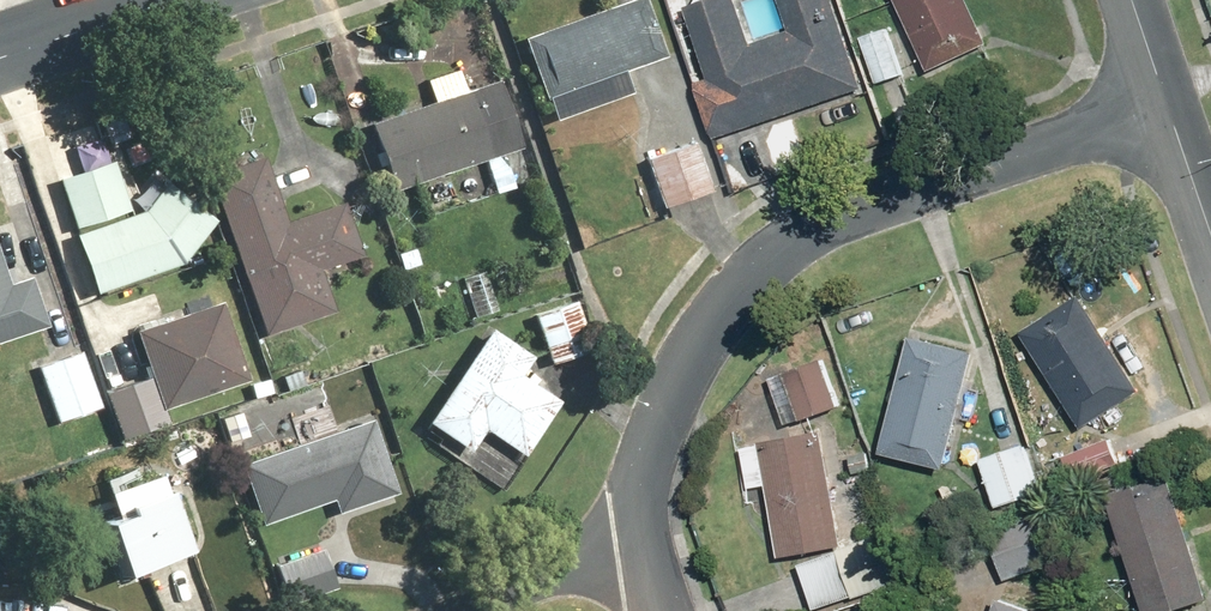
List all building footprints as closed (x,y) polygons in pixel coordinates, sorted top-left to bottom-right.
[(518,33),(547,116),(621,90),(612,66),(656,50),(639,0),(611,0),(518,33)] [(712,138),(862,89),(832,0),(777,0),(787,30),(755,41),(742,0),(694,0),(681,4),(705,76),(693,80),(712,138)] [(928,71),(986,44),(966,0),(895,0),(928,71)] [(904,72),(886,26),(857,37),(875,83),(904,72)] [(430,99),(367,122),(391,190),(479,159),(490,189),(518,179),(508,151),(518,148),(493,80),(466,90),(458,69),(424,81),(430,99)] [(660,207),(712,187),(694,140),(642,160),(660,207)] [(260,158),(204,177),(258,334),(324,312),(311,274),(353,260),(334,204),(281,222),(260,158)] [(103,164),(54,179),(68,227),(117,212),(103,164)] [(141,208),(71,231),(91,291),(173,264),(210,218),(166,183),(141,208)] [(483,271),(458,279),(472,320),(497,312),(483,271)] [(37,332),(22,276),(2,281),(0,274),(0,342),(37,332)] [(1079,294),(1019,332),(1081,429),(1141,391),(1079,294)] [(572,299),(529,314),(543,355),(587,339),(572,299)] [(144,377),(102,388),(113,433),(155,423),(152,409),(241,387),(219,302),(131,324),(144,377)] [(529,360),(485,328),(420,418),(457,445),(471,425),(514,456),(553,403),(517,376),(529,360)] [(943,469),(974,350),(908,333),(877,452),(943,469)] [(82,348),(34,364),(54,424),(102,409),(82,348)] [(819,352),(766,370),(785,424),(838,406),(819,352)] [(369,425),(241,460),(259,523),(330,503),(333,514),(389,498),(369,425)] [(823,429),(740,441),(747,487),(765,484),(776,556),(841,546),(823,429)] [(1109,438),(1063,456),(1073,481),(1119,462),(1109,438)] [(1025,442),(979,460),(997,507),(1043,489),(1025,442)] [(110,514),(94,518),(108,570),(188,548),(172,490),(161,493),(155,472),(102,487),(110,514)] [(1100,481),(1145,610),(1165,610),(1208,596),(1166,475),(1131,487),(1126,472),(1100,481)] [(1030,513),(986,530),(1005,579),(1049,562),(1030,513)] [(797,563),(812,610),(816,610),(897,586),(881,537),(797,563)] [(321,548),(272,566),(286,605),(335,586),(321,548)] [(1027,607),(997,597),(992,610),(1026,610),(1027,607)]
